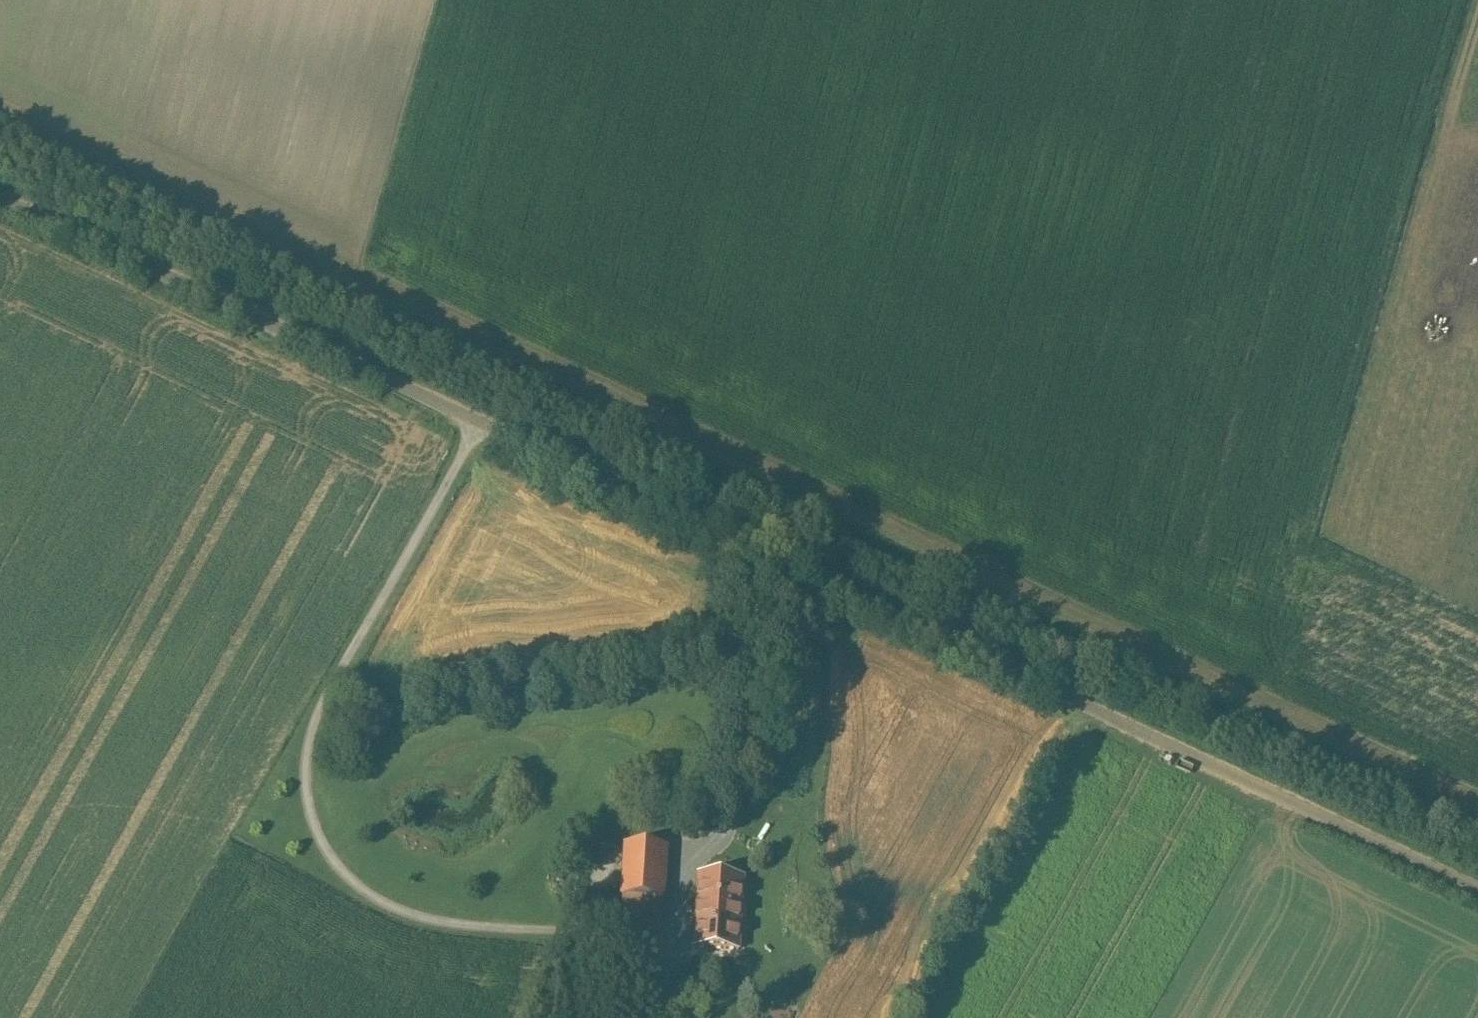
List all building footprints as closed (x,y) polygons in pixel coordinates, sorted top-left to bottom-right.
[(665,847),(625,844),(619,919),(659,922),(665,847)] [(739,953),(743,881),(700,876),(695,950),(739,953)]
